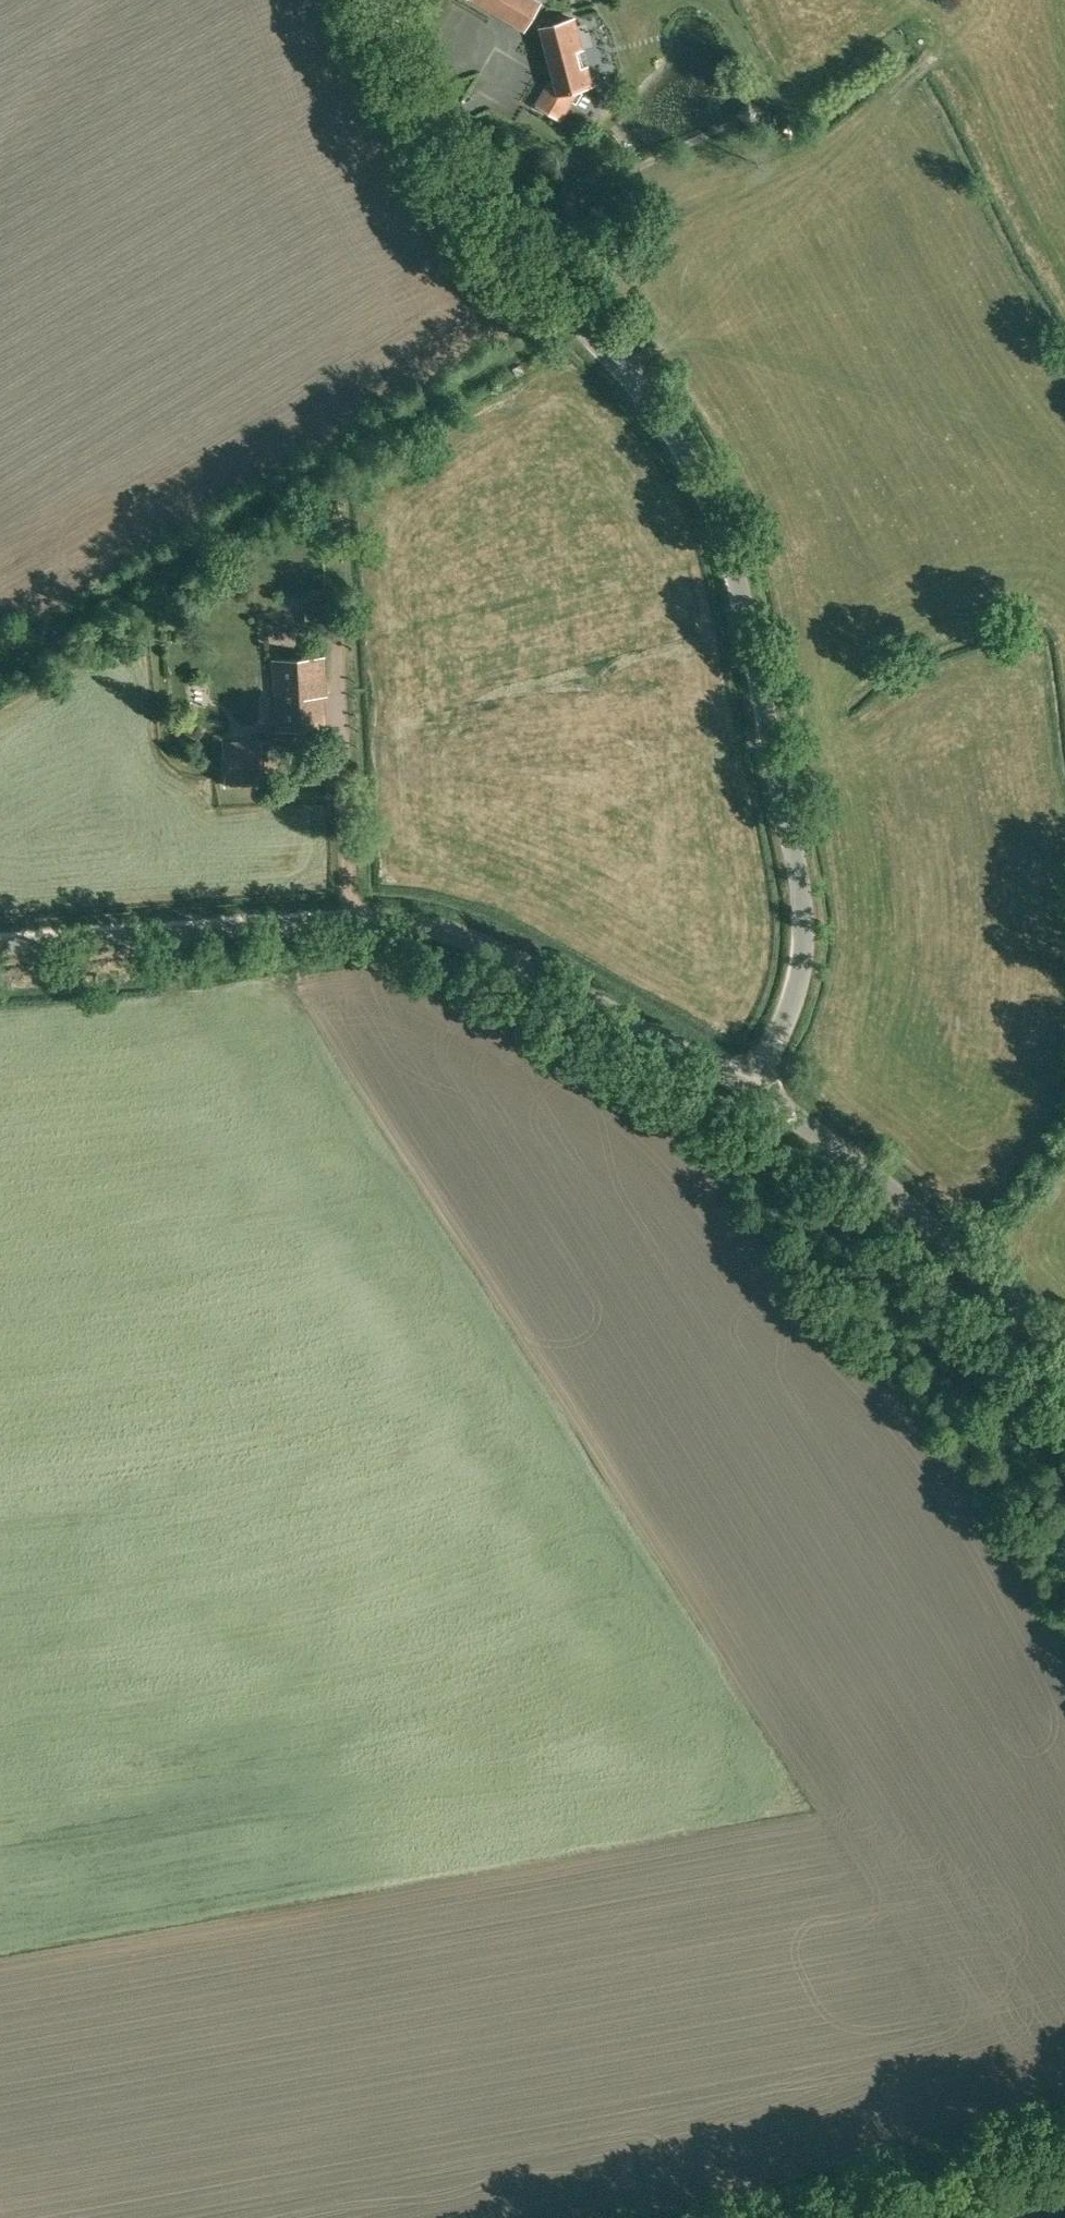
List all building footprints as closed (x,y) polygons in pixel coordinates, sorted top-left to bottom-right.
[(532,0),(473,0),(523,29),(538,4),(532,0)] [(571,18),(539,26),(552,75),(534,106),(559,120),(577,88),(589,85),(571,18)] [(306,623),(327,622),(326,603),(305,604),(306,623)] [(277,730),(324,727),(321,682),(324,682),(322,656),(272,660),(277,730)] [(263,782),(260,741),(222,744),(224,784),(263,782)]
